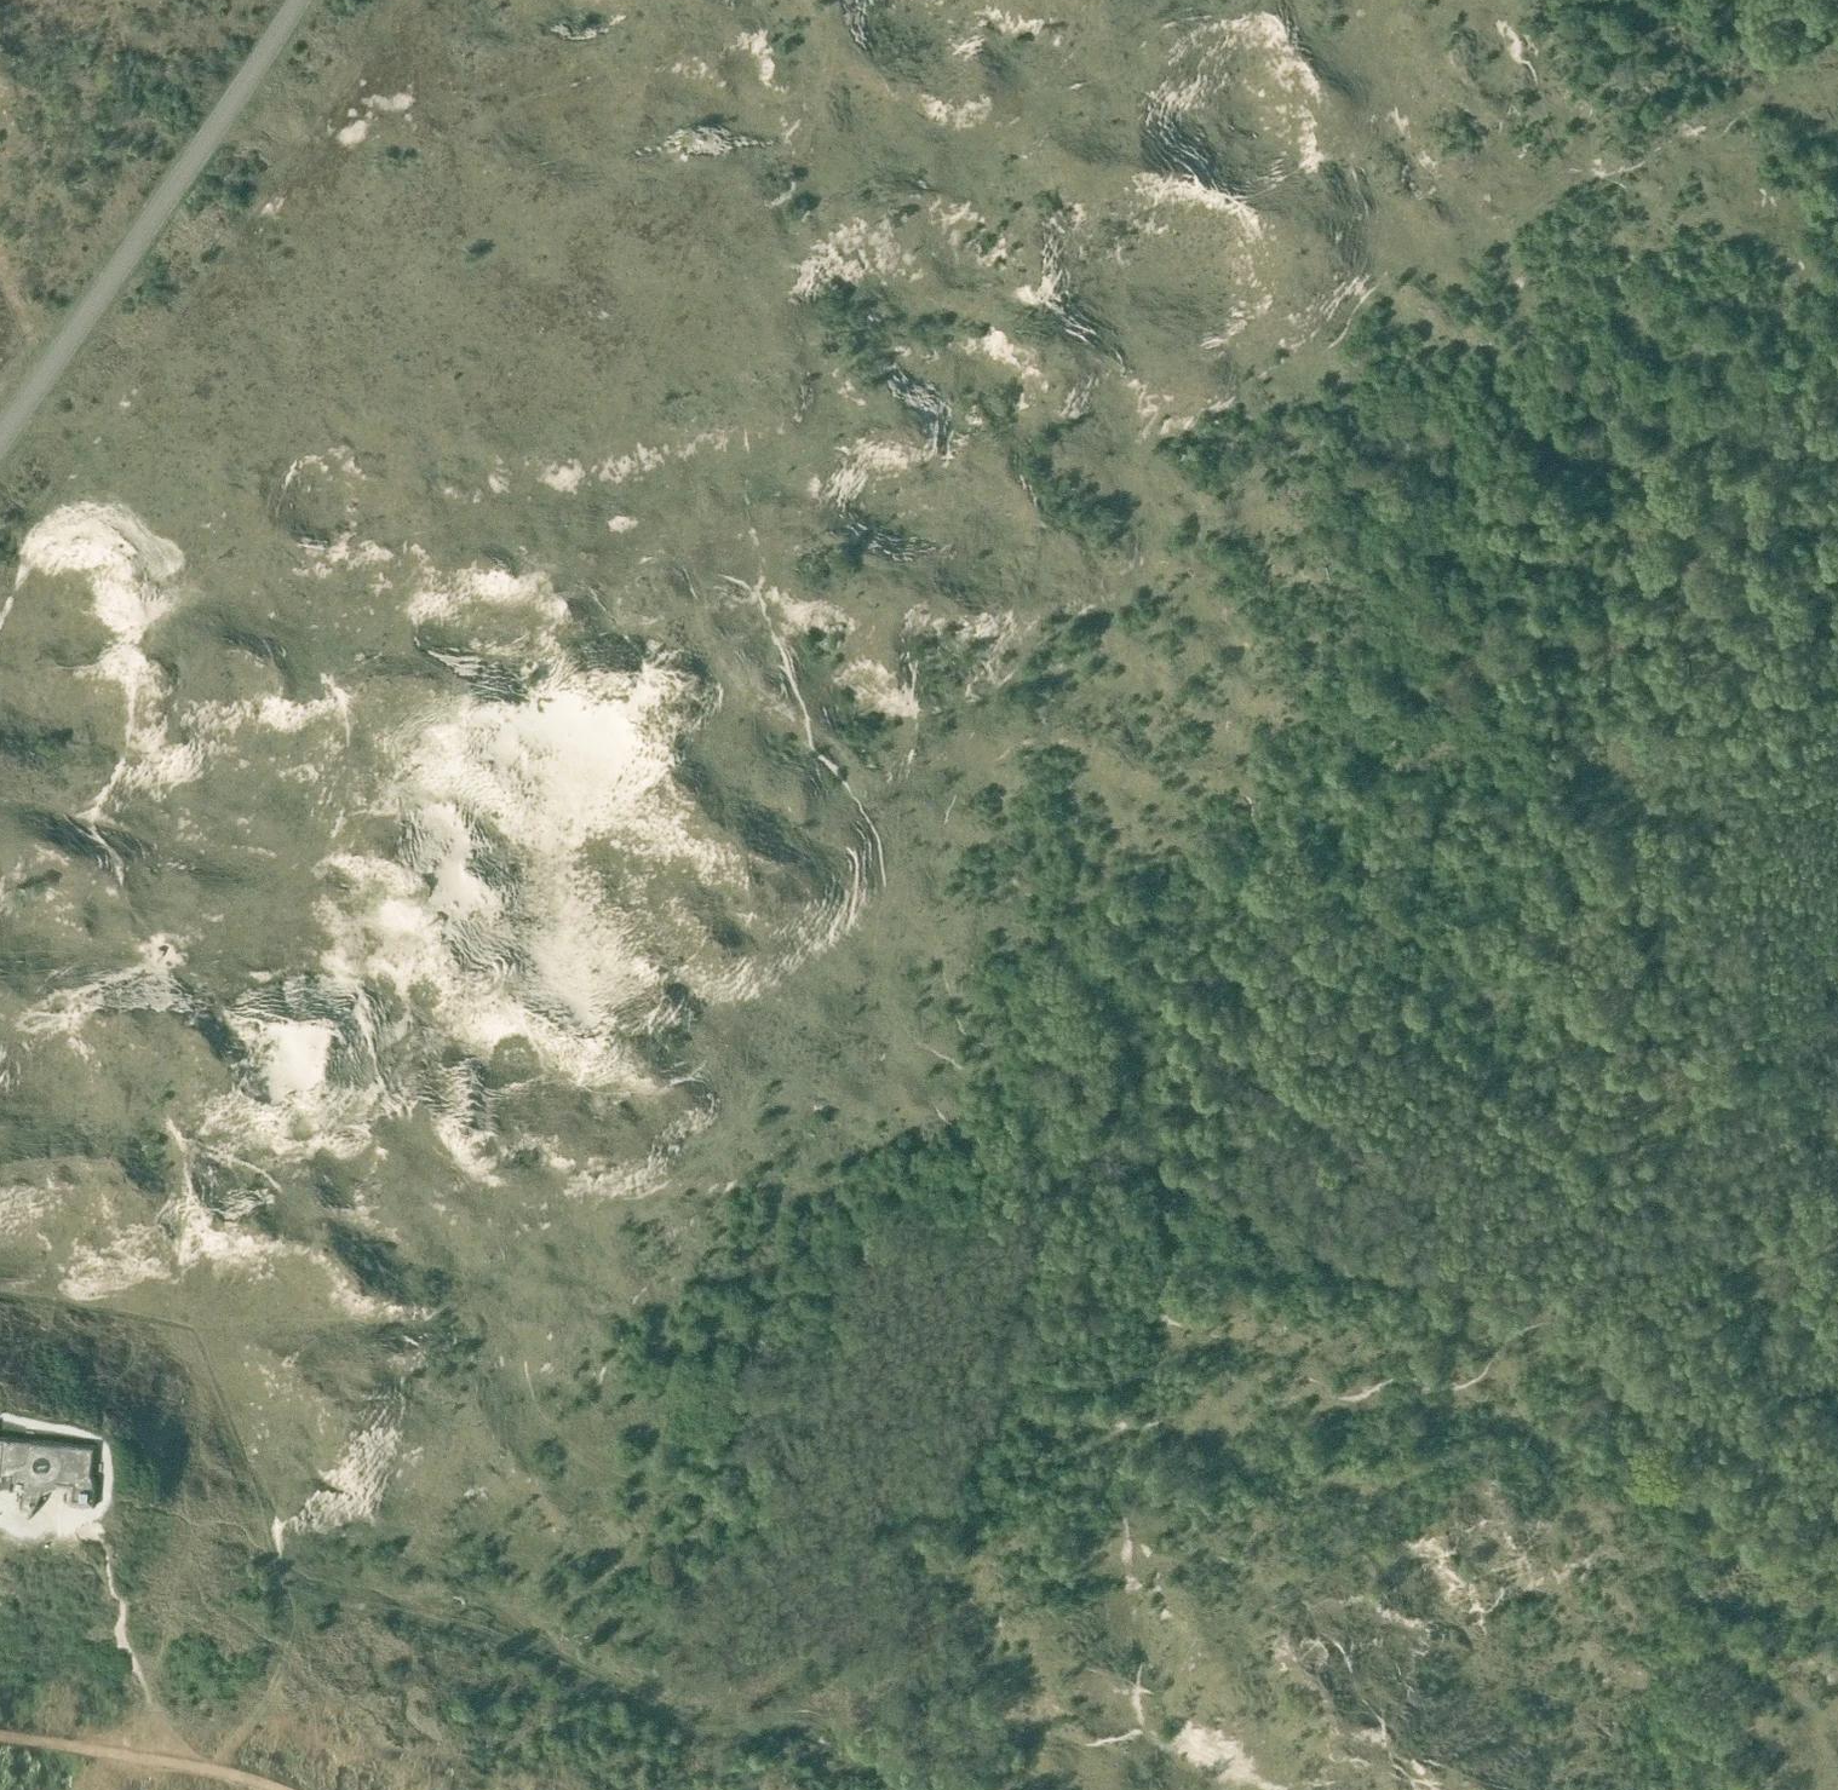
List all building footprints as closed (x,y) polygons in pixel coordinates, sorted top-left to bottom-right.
[(45,1485),(67,1486),(67,1498),(68,1502),(71,1504),(94,1506),(96,1481),(92,1472),(95,1445),(0,1435),(0,1489),(5,1489),(23,1491),(21,1510),(20,1513),(29,1518),(45,1485)]
